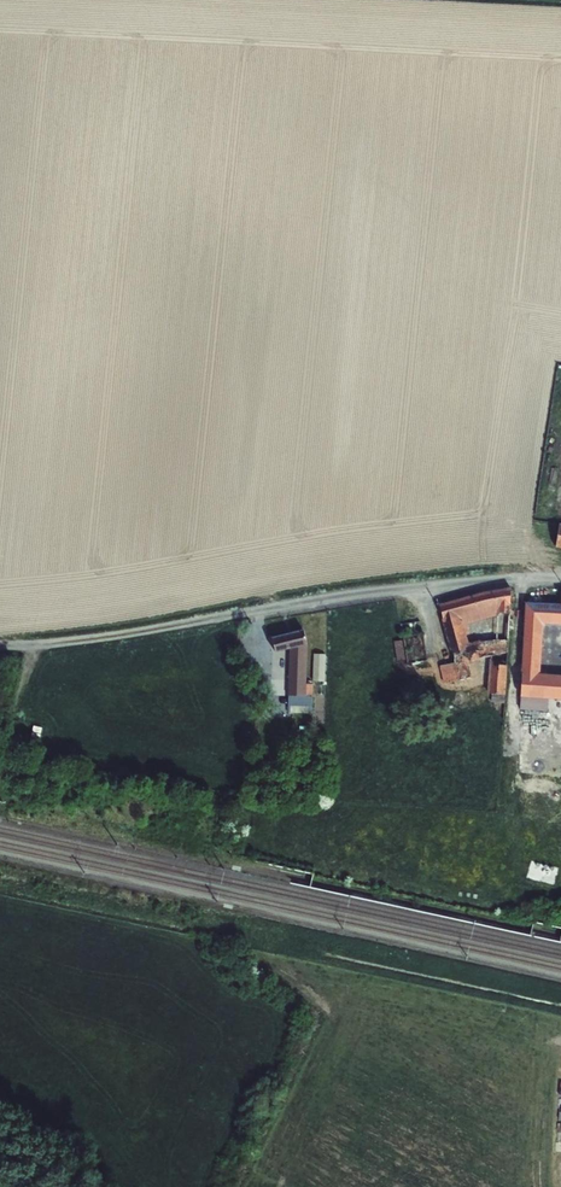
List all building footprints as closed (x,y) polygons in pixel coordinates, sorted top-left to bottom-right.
[(508,585),(436,602),(439,606),(442,619),(443,620),(460,619),(463,626),(467,625),(496,616),(496,612),(510,607),(510,589),(510,588),(508,585)] [(541,673),(544,626),(560,627),(560,605),(525,603),(521,671),(522,671),(519,710),(547,712),(548,701),(560,702),(560,674),(541,673)] [(443,620),(442,619),(441,620),(449,650),(451,650),(455,664),(439,667),(443,684),(472,678),(469,662),(478,660),(482,677),(488,676),(487,694),(491,694),(490,703),(504,704),(510,607),(496,612),(496,616),(495,639),(468,643),(465,634),(469,633),(467,625),(463,626),(460,619),(443,620)] [(403,641),(394,642),(397,662),(404,661),(405,664),(429,660),(425,634),(407,637),(405,624),(400,625),(403,641)] [(303,631),(272,639),(275,653),(296,648),(294,707),(311,708),(313,685),(306,684),(307,646),(306,646),(303,631)] [(326,653),(313,652),(312,679),(325,679),(326,653)]
